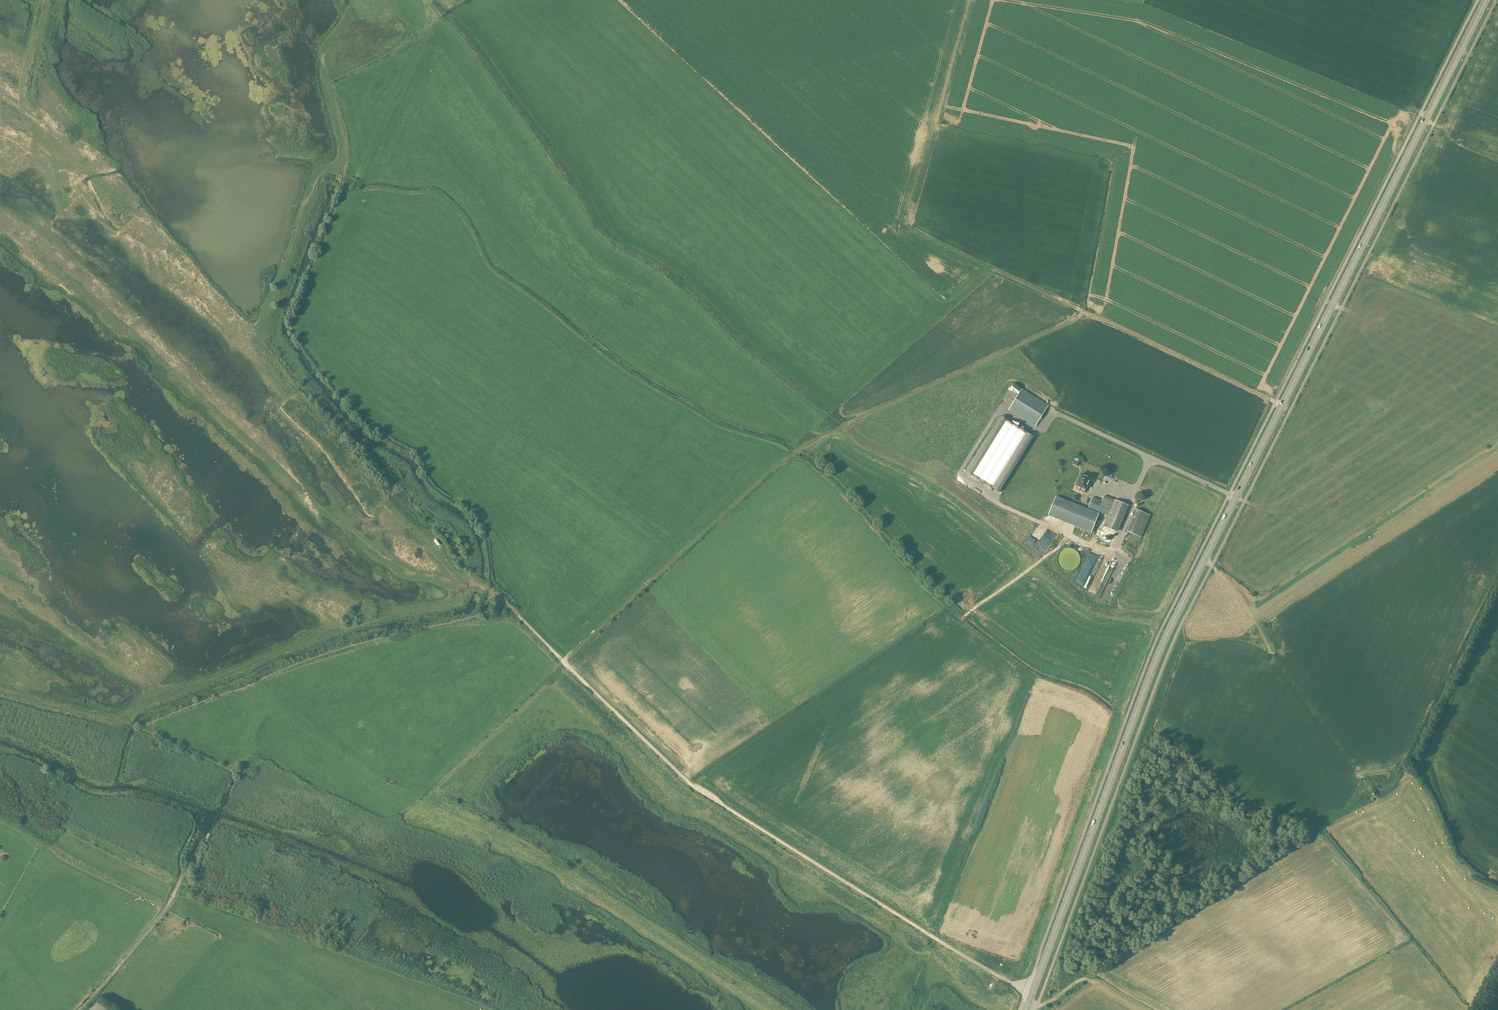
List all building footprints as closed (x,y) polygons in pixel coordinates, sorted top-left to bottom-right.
[(1009,410),(1035,426),(1048,405),(1022,389),(1009,410)] [(1033,437),(1000,417),(966,472),(999,493),(1033,437)] [(1081,474),(1076,485),(1081,487),(1079,491),(1084,493),(1090,478),(1081,474)] [(1092,498),(1088,508),(1098,511),(1108,516),(1103,527),(1115,531),(1126,505),(1114,500),(1104,496),(1102,502),(1092,498)] [(1075,526),(1091,533),(1099,514),(1083,507),(1075,526)] [(1136,510),(1127,532),(1141,538),(1150,515),(1136,510)] [(1049,528),(1041,539),(1032,532),(1024,543),(1042,555),(1057,533),(1049,528)] [(1079,568),(1079,552),(1059,553),(1059,559),(1062,559),(1062,563),(1064,563),(1064,569),(1079,568)] [(1100,560),(1087,592),(1096,596),(1111,560),(1103,556),(1101,561),(1100,560)] [(1100,599),(1110,603),(1115,590),(1104,586),(1100,599)] [(98,1000),(87,1009),(107,1009),(98,1000)]
